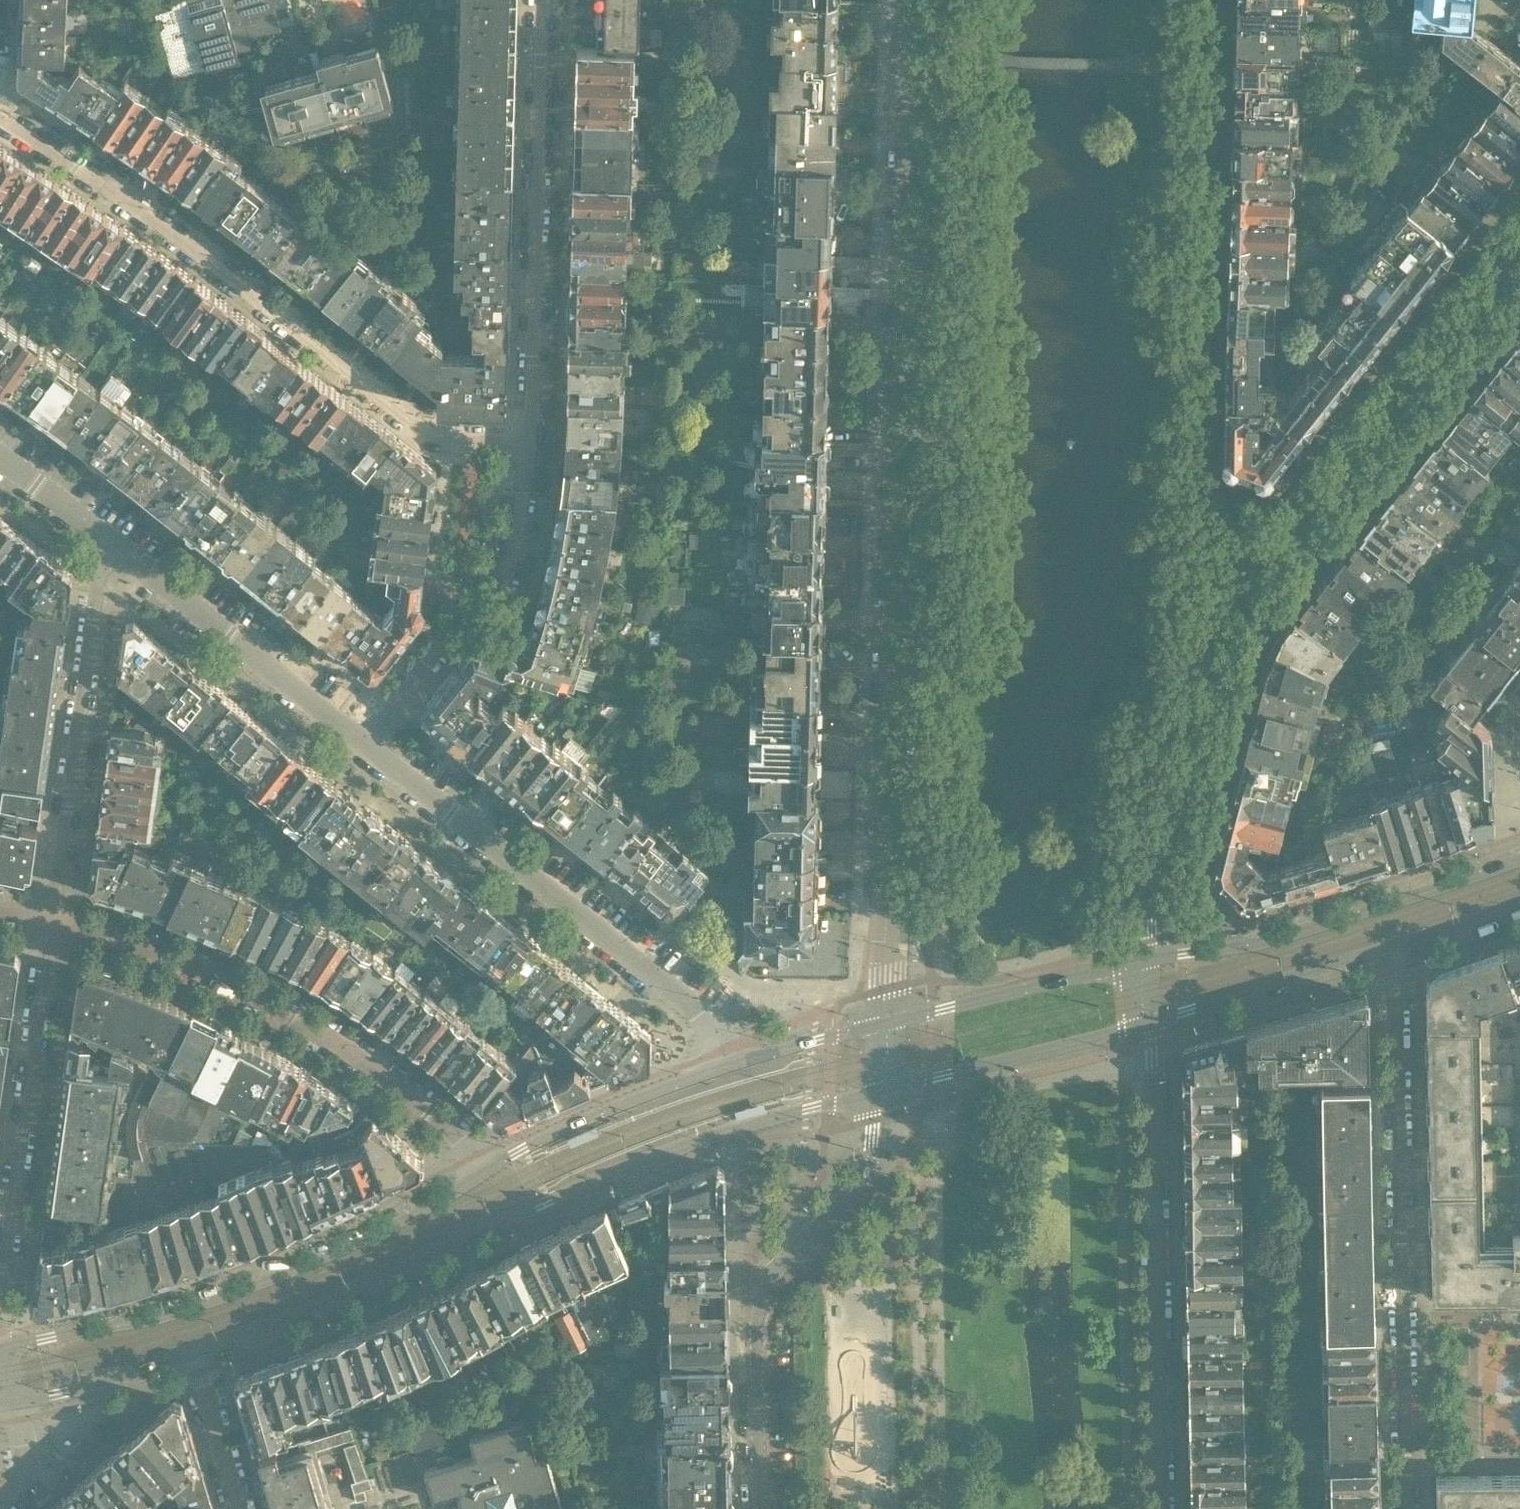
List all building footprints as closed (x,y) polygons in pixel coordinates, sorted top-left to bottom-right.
[(20,12),(60,13),(67,13),(67,0),(20,0),(20,12)] [(171,6),(155,10),(173,76),(181,73),(239,59),(237,50),(253,46),(251,37),(280,29),(272,0),(169,0),(171,6)] [(518,0),(461,0),(460,42),(517,44),(518,0)] [(640,0),(598,0),(596,43),(638,44),(640,0)] [(667,45),(675,45),(676,0),(668,0),(667,45)] [(803,0),(775,0),(774,17),(768,17),(767,29),(836,32),(837,1),(803,0)] [(1236,23),(1297,24),(1298,8),(1301,8),(1302,0),(1237,0),(1236,23)] [(1473,0),(1414,0),(1412,18),(1413,18),(1441,21),(1471,24),(1473,0)] [(60,13),(20,12),(19,34),(66,36),(67,26),(60,26),(60,13)] [(128,13),(127,37),(140,38),(141,14),(128,13)] [(1403,19),(1369,17),(1369,27),(1392,28),(1403,28),(1403,19)] [(1468,62),(1488,38),(1471,24),(1441,21),(1440,37),(1444,41),(1468,62)] [(1297,24),(1236,23),(1235,50),(1297,52),(1300,53),(1300,42),(1297,42),(1297,24)] [(835,63),(835,43),(836,32),(767,29),(767,42),(774,43),(773,60),(835,63)] [(393,30),(384,32),(387,41),(395,39),(393,30)] [(365,32),(343,38),(348,53),(369,47),(365,32)] [(66,36),(19,34),(18,58),(40,59),(40,58),(48,59),(59,59),(66,59),(66,36)] [(1516,60),(1488,38),(1468,62),(1495,85),(1516,60)] [(515,111),(516,67),(516,63),(517,54),(517,52),(516,52),(517,44),(460,42),(459,110),(515,111)] [(391,96),(383,69),(377,45),(346,54),(345,51),(320,58),(323,69),(300,75),(264,85),(268,100),(267,100),(266,102),(265,103),(265,104),(266,105),(266,106),(267,107),(268,108),(269,108),(270,108),(276,128),(391,96)] [(576,46),(576,66),(634,68),(634,48),(632,48),(578,46),(576,46)] [(1297,52),(1235,50),(1235,78),(1295,80),(1300,80),(1300,72),(1298,72),(1299,69),(1296,69),(1297,52)] [(1437,74),(1446,62),(1436,55),(1427,67),(1437,74)] [(39,67),(40,59),(18,58),(18,75),(20,80),(57,103),(71,81),(61,75),(58,80),(39,67)] [(281,60),(272,62),(276,75),(284,73),(281,60)] [(833,104),(835,64),(835,63),(773,60),(772,81),(770,81),(769,102),(833,104)] [(1516,60),(1495,85),(1502,90),(1519,105),(1519,63),(1516,60)] [(81,65),(71,81),(57,103),(75,115),(96,82),(84,74),(87,69),(81,65)] [(634,68),(576,66),(575,90),(633,93),(634,68)] [(99,77),(96,82),(75,115),(94,128),(115,96),(103,88),(106,82),(99,77)] [(1295,80),(1235,78),(1234,106),(1283,108),(1284,92),(1299,92),(1299,89),(1295,89),(1295,80)] [(125,81),(115,96),(94,128),(115,142),(147,96),(125,81)] [(1390,84),(1390,94),(1398,94),(1404,85),(1390,84)] [(633,93),(575,90),(575,114),(633,116),(633,93)] [(1502,90),(1486,109),(1519,136),(1519,105),(1502,90)] [(664,95),(663,105),(671,106),(672,96),(664,95)] [(167,110),(147,96),(115,142),(135,155),(167,110)] [(837,120),(833,116),(833,104),(769,102),(769,131),(833,133),(836,130),(837,120)] [(1283,108),(1234,106),(1233,134),(1296,136),(1297,108),(1283,108)] [(672,107),(661,107),(662,115),(672,115),(672,107)] [(233,109),(226,119),(234,125),(242,115),(233,109)] [(1486,109),(1470,128),(1515,164),(1519,158),(1519,136),(1486,109)] [(186,124),(167,110),(135,155),(154,169),(186,124)] [(513,179),(514,135),(515,111),(459,110),(457,178),(513,179)] [(631,183),(632,145),(632,138),(633,116),(575,114),(573,181),(631,183)] [(242,115),(234,125),(243,132),(250,121),(242,115)] [(1467,127),(1455,116),(1450,121),(1463,132),(1467,127)] [(250,121),(243,132),(251,138),(259,127),(250,121)] [(186,124),(154,169),(174,183),(207,138),(186,124)] [(1515,164),(1470,128),(1453,148),(1499,185),(1515,164)] [(397,131),(397,141),(410,141),(410,131),(397,131)] [(836,150),(832,147),(833,133),(769,131),(768,163),(832,165),(836,161),(836,150)] [(1296,136),(1233,134),(1232,162),(1289,164),(1289,150),(1301,150),(1301,136),(1296,136)] [(207,138),(174,183),(193,196),(226,151),(207,138)] [(397,141),(397,152),(410,152),(410,141),(397,141)] [(0,156),(0,195),(24,158),(6,147),(0,156)] [(1499,185),(1453,148),(1437,168),(1483,205),(1499,185)] [(226,151),(193,196),(204,205),(206,209),(211,213),(216,213),(221,217),(250,180),(237,171),(242,163),(226,151)] [(397,152),(397,162),(410,162),(410,152),(397,152)] [(24,158),(0,195),(0,211),(3,206),(14,213),(42,170),(24,158)] [(1483,205),(1437,168),(1427,160),(1411,179),(1421,187),(1467,224),(1483,205)] [(1289,164),(1232,162),(1231,189),(1288,190),(1292,188),(1292,178),(1289,176),(1289,164)] [(835,180),(831,177),(832,165),(768,163),(768,193),(831,194),(831,192),(835,189),(835,180)] [(1452,243),(1405,206),(1352,163),(1346,187),(1385,219),(1438,261),(1452,243)] [(58,181),(42,170),(14,213),(22,218),(19,223),(26,228),(58,181)] [(397,176),(396,187),(410,187),(410,176),(397,176)] [(513,179),(457,178),(456,201),(512,203),(513,179)] [(250,180),(221,217),(239,230),(267,194),(250,180)] [(74,191),(58,181),(26,228),(34,233),(37,228),(46,234),(74,191)] [(631,183),(573,181),(572,206),(630,207),(631,183)] [(331,182),(323,192),(331,199),(339,188),(331,182)] [(396,187),(396,197),(410,197),(410,187),(396,187)] [(1438,261),(1385,219),(1346,187),(1340,211),(1371,236),(1424,278),(1427,274),(1429,275),(1437,265),(1435,264),(1438,261)] [(1467,224),(1421,187),(1405,206),(1452,243),(1467,224)] [(339,188),(331,199),(340,205),(347,195),(339,188)] [(1288,190),(1231,189),(1231,214),(1288,216),(1288,214),(1291,213),(1292,205),(1288,203),(1288,190)] [(91,203),(74,191),(46,234),(55,240),(52,245),(59,249),(91,203)] [(831,194),(768,193),(767,223),(830,224),(830,222),(834,219),(835,209),(831,206),(831,194)] [(267,194),(239,230),(256,243),(285,207),(267,194)] [(347,195),(340,205),(348,211),(356,201),(347,195)] [(396,197),(396,208),(409,208),(410,197),(396,197)] [(512,203),(456,201),(455,224),(512,225),(512,203)] [(107,214),(91,203),(59,249),(76,261),(107,214)] [(337,207),(332,215),(334,216),(341,221),(346,214),(347,213),(338,206),(337,207)] [(630,207),(572,206),(572,228),(630,229),(630,207)] [(285,207),(256,243),(271,255),(272,255),(274,256),(302,220),(285,207)] [(665,208),(663,220),(672,222),(675,210),(665,208)] [(1424,278),(1371,236),(1340,211),(1334,233),(1363,258),(1410,296),(1413,291),(1415,293),(1423,283),(1421,282),(1424,278)] [(125,227),(107,214),(76,261),(92,273),(125,227)] [(1291,231),(1288,228),(1288,216),(1231,214),(1230,241),(1288,243),(1291,239),(1291,231)] [(302,220),(274,256),(291,270),(320,234),(302,220)] [(830,224),(767,223),(766,237),(762,237),(757,241),(757,246),(761,250),(766,250),(766,255),(830,256),(830,246),(834,246),(834,235),(830,235),(830,224)] [(512,225),(455,224),(455,247),(511,249),(512,225)] [(143,239),(125,227),(92,273),(110,286),(143,239)] [(630,229),(572,228),(571,250),(626,251),(629,252),(630,229)] [(638,229),(630,229),(629,252),(638,252),(638,229)] [(320,234),(291,270),(306,281),(306,282),(308,283),(338,247),(320,234)] [(161,252),(143,239),(110,286),(127,299),(161,252)] [(1292,255),(1292,242),(1288,243),(1230,241),(1229,268),(1287,269),(1287,255),(1292,255)] [(338,247),(308,283),(325,297),(354,260),(338,247)] [(511,249),(455,247),(454,269),(510,271),(511,249)] [(626,251),(571,250),(570,272),(626,273),(626,251)] [(179,265),(161,252),(127,299),(146,312),(179,265)] [(354,260),(325,297),(343,311),(376,270),(358,255),(354,260)] [(830,256),(766,255),(764,283),(829,284),(829,281),(832,279),(833,271),(830,268),(830,256)] [(1410,296),(1363,258),(1349,275),(1351,276),(1396,313),(1410,296)] [(197,278),(179,265),(146,312),(163,326),(165,324),(165,323),(197,278)] [(1287,269),(1229,268),(1228,295),(1275,297),(1286,297),(1287,269)] [(510,271),(454,269),(454,277),(458,278),(458,292),(462,292),(510,293),(510,271)] [(376,270),(343,311),(360,325),(393,283),(376,270)] [(437,295),(425,272),(420,278),(428,287),(433,294),(428,300),(431,303),(437,295)] [(626,273),(570,272),(570,294),(626,295),(626,273)] [(1396,313),(1351,276),(1343,285),(1347,289),(1339,299),(1381,332),(1396,313)] [(213,291),(197,278),(165,323),(165,324),(181,335),(213,291)] [(393,283),(360,325),(376,338),(410,296),(393,283)] [(829,284),(764,283),(763,313),(766,313),(828,314),(828,310),(832,308),(832,299),(829,296),(829,284)] [(231,305),(213,291),(181,335),(198,348),(231,305)] [(509,317),(510,293),(462,292),(462,301),(469,302),(469,316),(473,316),(509,317)] [(626,295),(570,294),(569,316),(625,318),(626,295)] [(1275,297),(1228,295),(1227,323),(1274,325),(1282,325),(1283,313),(1274,312),(1275,297)] [(415,325),(418,322),(422,316),(421,315),(428,306),(419,299),(417,301),(410,296),(376,338),(394,352),(416,325),(415,325)] [(1381,332),(1339,299),(1324,317),(1366,350),(1381,332)] [(218,358),(248,318),(231,305),(198,348),(201,350),(195,358),(209,369),(215,361),(216,361),(218,358)] [(828,314),(766,313),(765,348),(827,349),(827,330),(831,327),(832,320),(828,317),(828,314)] [(459,324),(459,315),(445,315),(444,323),(459,324)] [(509,317),(473,316),(472,341),(486,341),(485,352),(508,353),(509,317)] [(625,318),(569,316),(569,338),(625,339),(625,318)] [(0,321),(0,363),(23,331),(3,317),(0,321)] [(1366,350),(1324,317),(1316,326),(1323,332),(1316,341),(1351,369),(1366,350)] [(264,330),(248,318),(218,358),(234,370),(264,330)] [(1274,325),(1227,323),(1226,362),(1258,363),(1259,341),(1273,341),(1274,325)] [(416,325),(394,352),(429,380),(440,367),(441,355),(442,345),(416,325)] [(281,344),(264,330),(234,370),(245,378),(241,384),(247,390),(281,344)] [(0,363),(0,383),(10,390),(41,346),(42,344),(23,331),(0,363)] [(1517,334),(1514,337),(1511,337),(1506,343),(1507,347),(1501,353),(1519,368),(1519,337),(1517,334)] [(142,349),(148,341),(141,336),(135,344),(142,349)] [(628,339),(625,339),(569,338),(568,361),(624,363),(627,363),(628,339)] [(1351,369),(1316,341),(1305,356),(1314,364),(1302,379),(1327,399),(1351,369)] [(299,359),(281,344),(247,390),(254,395),(258,389),(269,398),(299,359)] [(41,346),(10,390),(19,397),(31,405),(62,362),(66,357),(64,353),(55,347),(50,349),(48,352),(41,346)] [(827,349),(765,348),(764,377),(826,378),(826,368),(830,364),(830,355),(827,353),(827,349)] [(508,353),(485,352),(485,356),(484,410),(507,411),(508,353)] [(1501,353),(1495,361),(1493,359),(1488,365),(1491,367),(1486,373),(1519,400),(1519,368),(1501,353)] [(463,356),(441,355),(440,367),(429,380),(439,388),(438,408),(461,409),(463,356)] [(485,356),(463,356),(461,409),(484,410),(485,356)] [(315,371),(299,359),(269,398),(285,410),(315,371)] [(624,363),(568,361),(567,384),(624,385),(624,363)] [(62,362),(31,405),(51,420),(82,377),(62,362)] [(1257,384),(1258,363),(1226,362),(1224,451),(1222,452),(1222,459),(1225,464),(1231,466),(1233,465),(1244,469),(1257,434),(1249,431),(1251,414),(1264,415),(1268,403),(1274,385),(1257,384)] [(331,384),(315,371),(285,410),(301,423),(331,384)] [(1486,373),(1479,381),(1475,381),(1471,386),(1472,390),(1470,392),(1513,426),(1517,429),(1519,425),(1519,400),(1486,373)] [(71,434),(102,392),(100,390),(82,377),(51,420),(71,434)] [(90,448),(121,405),(130,392),(110,377),(100,390),(102,392),(71,434),(90,448)] [(826,378),(764,377),(763,405),(824,407),(824,405),(828,402),(829,393),(826,390),(826,378)] [(1288,396),(1274,385),(1268,403),(1302,430),(1327,399),(1302,379),(1288,396)] [(350,399),(331,384),(301,423),(319,437),(350,399)] [(624,385),(567,384),(567,406),(623,408),(624,385)] [(1513,426),(1470,392),(1469,393),(1466,393),(1461,399),(1462,403),(1456,410),(1498,444),(1513,426)] [(365,411),(350,399),(319,437),(318,440),(333,451),(365,411)] [(1271,468),(1302,430),(1268,403),(1264,415),(1275,423),(1265,437),(1257,434),(1244,469),(1255,473),(1255,475),(1262,478),(1268,476),(1272,471),(1271,468)] [(121,405),(90,448),(110,464),(142,421),(121,405)] [(824,407),(763,405),(762,441),(824,442),(824,440),(827,438),(827,431),(824,425),(824,407)] [(227,414),(244,429),(251,420),(234,406),(227,414)] [(623,408),(567,406),(565,436),(622,438),(623,408)] [(1498,444),(1456,410),(1449,418),(1446,418),(1441,424),(1442,428),(1441,428),(1483,462),(1498,444)] [(381,424),(365,411),(333,451),(349,464),(381,424)] [(142,421),(110,464),(129,479),(163,437),(142,421)] [(381,424),(349,464),(365,476),(375,463),(375,462),(396,436),(381,424)] [(1488,466),(1483,462),(1441,428),(1434,438),(1430,439),(1425,444),(1425,449),(1469,485),(1477,475),(1480,477),(1488,466)] [(436,468),(427,460),(396,436),(375,462),(375,463),(387,472),(386,478),(434,485),(436,468)] [(622,438),(565,436),(563,465),(620,468),(622,438)] [(163,437),(129,479),(149,495),(182,452),(163,437)] [(286,437),(274,451),(284,460),(279,467),(288,474),(299,460),(288,451),(294,443),(286,437)] [(824,442),(762,441),(761,455),(755,459),(755,470),(823,471),(824,459),(828,459),(828,446),(824,446),(824,442)] [(1469,485),(1425,449),(1423,451),(1419,452),(1415,457),(1415,462),(1408,470),(1455,508),(1463,498),(1460,495),(1469,485)] [(182,452),(149,495),(167,509),(201,467),(182,452)] [(225,473),(235,460),(228,455),(219,468),(225,473)] [(253,482),(262,470),(255,465),(246,477),(253,482)] [(620,468),(563,465),(560,494),(615,498),(618,498),(620,468)] [(201,467),(167,509),(187,525),(220,482),(201,467)] [(823,483),(823,474),(823,471),(755,470),(755,482),(760,485),(760,499),(822,500),(823,497),(827,497),(828,483),(823,483)] [(1455,508),(1408,470),(1401,479),(1397,480),(1392,486),(1392,490),(1391,491),(1436,526),(1444,516),(1446,518),(1455,508)] [(430,509),(434,485),(386,478),(380,477),(379,479),(376,502),(379,503),(430,509)] [(220,482),(187,525),(207,541),(241,498),(243,495),(235,488),(232,492),(220,482)] [(346,496),(331,484),(325,492),(340,503),(346,496)] [(1436,526),(1391,491),(1390,493),(1386,493),(1381,499),(1382,503),(1375,511),(1419,546),(1422,549),(1430,538),(1428,536),(1436,526)] [(615,498),(560,494),(552,538),(607,549),(613,551),(618,524),(615,523),(617,509),(613,509),(615,498)] [(241,498),(207,541),(223,554),(257,511),(241,498)] [(822,500),(760,499),(757,501),(757,504),(755,505),(754,515),(758,518),(758,535),(753,538),(753,550),(758,553),(757,571),(753,575),(753,588),(757,591),(756,608),(819,609),(819,606),(824,603),(824,593),(820,590),(820,569),(825,567),(825,557),(822,554),(822,534),(826,531),(826,521),(822,518),(822,500)] [(427,532),(430,509),(379,503),(376,525),(427,532)] [(257,511),(223,554),(243,570),(277,528),(257,511)] [(1419,546),(1375,511),(1374,513),(1370,514),(1365,519),(1365,524),(1358,532),(1405,570),(1414,559),(1411,556),(1419,546)] [(1,517),(0,518),(0,557),(19,530),(1,517)] [(666,523),(666,537),(680,538),(681,523),(666,523)] [(424,554),(427,532),(376,525),(373,546),(424,554)] [(277,528),(243,570),(262,585),(296,542),(277,528)] [(19,530),(0,557),(0,577),(9,584),(38,545),(19,530)] [(1347,547),(1343,552),(1390,590),(1405,570),(1358,532),(1347,546),(1347,547)] [(690,534),(690,548),(699,548),(699,534),(690,534)] [(552,538),(543,581),(597,594),(607,549),(552,538)] [(483,539),(481,554),(490,555),(493,541),(483,539)] [(296,542),(262,585),(281,600),(312,560),(315,557),(296,542)] [(57,559),(38,545),(9,584),(8,586),(27,600),(28,599),(57,559)] [(1227,557),(1234,563),(1243,551),(1236,545),(1227,557)] [(421,576),(424,554),(373,546),(370,569),(389,572),(421,576)] [(1343,552),(1327,572),(1374,609),(1390,590),(1343,552)] [(73,572),(57,559),(28,599),(36,604),(68,609),(73,572)] [(312,560),(281,600),(301,616),(333,576),(312,560)] [(665,570),(665,583),(678,583),(678,570),(665,570)] [(1514,570),(1485,604),(1519,632),(1519,575),(1514,570)] [(417,606),(421,576),(389,572),(387,584),(388,585),(395,591),(393,605),(390,610),(386,615),(407,632),(423,611),(417,606)] [(1327,572),(1310,593),(1357,631),(1374,609),(1327,572)] [(333,576),(301,616),(322,633),(353,596),(355,593),(333,576)] [(543,581),(531,624),(585,640),(597,594),(543,581)] [(623,590),(622,599),(634,601),(635,592),(623,590)] [(1310,593),(1294,613),(1341,651),(1357,631),(1310,593)] [(353,596),(322,633),(343,649),(373,612),(353,596)] [(639,600),(636,611),(658,616),(660,606),(639,600)] [(68,609),(36,604),(33,607),(29,607),(27,617),(26,616),(25,625),(65,631),(68,609)] [(1485,604),(1470,623),(1473,626),(1460,642),(1501,675),(1519,651),(1519,632),(1485,604)] [(819,609),(756,608),(750,607),(750,623),(753,626),(754,639),(818,640),(818,638),(822,636),(822,628),(818,625),(819,609)] [(373,612),(343,649),(369,670),(377,669),(407,632),(386,615),(382,619),(373,612)] [(1283,629),(1276,644),(1328,669),(1341,651),(1294,613),(1293,613),(1281,628),(1283,629)] [(134,620),(126,622),(118,683),(123,684),(125,681),(158,639),(134,620)] [(65,631),(25,625),(17,624),(12,663),(59,670),(65,631)] [(524,646),(574,662),(576,654),(581,655),(585,640),(531,624),(524,646)] [(176,653),(158,639),(125,681),(143,695),(176,653)] [(818,640),(754,639),(752,639),(750,699),(752,699),(816,700),(816,698),(820,696),(821,687),(817,685),(818,659),(821,657),(821,647),(818,645),(818,640)] [(1501,675),(1460,642),(1445,662),(1486,694),(1501,675)] [(1269,658),(1267,658),(1262,676),(1263,676),(1263,678),(1320,692),(1322,693),(1328,669),(1276,644),(1269,658)] [(472,645),(459,662),(475,676),(489,687),(506,666),(498,663),(500,656),(472,645)] [(502,649),(500,656),(498,663),(506,666),(573,687),(581,664),(574,662),(524,646),(518,649),(509,647),(502,649)] [(1411,663),(1418,654),(1411,649),(1404,658),(1411,663)] [(194,668),(176,653),(143,695),(161,709),(194,668)] [(459,662),(432,696),(448,709),(463,691),(475,676),(459,662)] [(1399,701),(1415,669),(1401,662),(1385,694),(1399,701)] [(1486,694),(1445,662),(1430,681),(1470,713),(1486,694)] [(59,670),(12,663),(4,720),(52,726),(59,670)] [(212,682),(194,668),(161,709),(180,724),(212,682)] [(1263,678),(1256,702),(1314,717),(1320,692),(1263,678)] [(1489,728),(1470,713),(1430,681),(1429,683),(1427,683),(1428,708),(1430,708),(1432,710),(1490,756),(1489,728)] [(231,697),(212,682),(180,724),(198,738),(201,734),(231,697)] [(599,687),(597,695),(609,699),(611,690),(599,687)] [(642,687),(635,696),(646,705),(653,696),(642,687)] [(448,709),(432,696),(424,706),(425,715),(450,735),(477,702),(463,691),(448,709)] [(248,710),(231,697),(201,734),(218,748),(248,710)] [(477,702),(450,735),(468,750),(497,713),(480,699),(477,702)] [(816,700),(752,699),(753,717),(750,717),(750,730),(752,731),(816,731),(816,717),(820,715),(820,706),(816,704),(816,700)] [(1254,709),(1249,727),(1308,742),(1314,717),(1256,702),(1255,709),(1254,709)] [(497,713),(468,750),(487,765),(524,718),(515,711),(513,714),(504,705),(497,713)] [(1490,756),(1432,710),(1430,708),(1431,737),(1464,764),(1491,785),(1490,756)] [(265,724),(248,710),(218,748),(214,753),(224,762),(228,756),(234,761),(265,724)] [(142,714),(135,722),(132,728),(145,729),(151,722),(142,714)] [(524,718),(487,765),(506,780),(541,736),(531,728),(533,725),(524,718)] [(4,720),(0,748),(0,777),(44,783),(52,726),(4,720)] [(265,724),(234,761),(230,766),(241,775),(246,770),(252,775),(282,737),(265,724)] [(569,725),(563,733),(569,738),(568,740),(573,744),(579,735),(575,732),(576,730),(569,725)] [(1392,725),(1369,729),(1371,738),(1393,734),(1392,725)] [(154,745),(156,735),(145,729),(132,728),(119,726),(112,726),(109,749),(157,755),(158,754),(159,747),(154,745)] [(1308,742),(1249,727),(1243,752),(1302,767),(1308,742)] [(816,731),(752,731),(752,748),(749,749),(749,766),(751,766),(815,767),(815,751),(819,751),(819,735),(816,735),(816,731)] [(1424,847),(1407,788),(1405,789),(1388,735),(1369,742),(1378,767),(1389,794),(1407,853),(1424,847)] [(541,736),(506,780),(525,795),(562,749),(552,741),(550,744),(541,736)] [(301,752),(282,737),(252,775),(245,783),(264,798),(301,752)] [(1389,794),(1378,767),(1376,768),(1369,747),(1365,749),(1363,742),(1358,744),(1360,751),(1358,752),(1364,772),(1361,773),(1362,775),(1346,780),(1349,790),(1364,785),(1369,800),(1372,810),(1388,859),(1407,853),(1389,794)] [(162,754),(158,754),(157,755),(109,749),(106,768),(159,775),(162,754)] [(562,749),(525,795),(544,810),(581,764),(580,764),(562,749)] [(319,767),(301,752),(264,798),(282,813),(319,767)] [(1236,777),(1290,791),(1295,792),(1302,767),(1243,752),(1236,777)] [(1475,830),(1458,772),(1457,772),(1451,756),(1435,761),(1441,777),(1459,835),(1475,830)] [(581,764),(544,810),(563,825),(597,784),(585,774),(588,770),(581,764)] [(1491,785),(1464,764),(1459,771),(1458,772),(1475,830),(1489,825),(1492,820),(1491,785)] [(815,767),(751,766),(751,786),(749,786),(749,798),(762,799),(814,800),(814,786),(821,784),(821,775),(815,771),(815,767)] [(338,782),(319,767),(282,813),(301,828),(338,782)] [(157,794),(159,775),(106,768),(104,787),(157,794)] [(1459,835),(1441,777),(1433,780),(1430,771),(1420,775),(1423,783),(1442,841),(1459,835)] [(0,777),(0,795),(41,804),(44,783),(0,777)] [(1290,791),(1236,777),(1230,803),(1283,816),(1290,791)] [(359,799),(338,782),(301,828),(299,831),(320,848),(359,799)] [(1442,841),(1423,783),(1407,788),(1424,847),(1442,841)] [(597,784),(563,825),(584,842),(618,800),(621,797),(612,790),(610,793),(597,784)] [(154,812),(157,794),(104,787),(101,805),(154,812)] [(41,804),(0,795),(0,867),(26,872),(27,872),(29,871),(31,870),(31,869),(32,868),(32,867),(41,804)] [(359,799),(320,848),(341,864),(380,816),(359,799)] [(814,800),(762,799),(761,809),(757,809),(757,827),(818,829),(822,826),(823,815),(818,810),(814,810),(814,800)] [(618,800),(584,842),(604,858),(638,817),(641,813),(633,807),(630,810),(618,800)] [(1230,803),(1223,827),(1250,834),(1276,841),(1283,816),(1230,803)] [(152,831),(154,812),(101,805),(98,824),(128,828),(148,830),(142,843),(155,848),(162,833),(152,831)] [(1388,859),(1372,810),(1348,818),(1364,867),(1388,859)] [(1339,874),(1330,844),(1324,825),(1322,826),(1319,814),(1299,838),(1313,883),(1339,874)] [(400,832),(380,816),(341,864),(362,881),(400,832)] [(638,817),(604,858),(621,872),(655,830),(638,817)] [(1364,867),(1348,818),(1324,825),(1330,844),(1339,874),(1364,867)] [(126,842),(128,828),(98,824),(95,847),(122,850),(126,842)] [(184,919),(207,870),(221,840),(183,826),(179,835),(165,833),(157,853),(151,851),(150,853),(129,899),(147,904),(184,919)] [(818,829),(757,827),(756,846),(761,847),(761,855),(813,856),(813,847),(816,847),(822,843),(822,832),(818,829)] [(1246,850),(1250,834),(1223,827),(1212,872),(1213,873),(1214,875),(1215,876),(1217,879),(1218,880),(1221,882),(1222,882),(1224,883),(1235,893),(1235,895),(1236,896),(1237,897),(1238,898),(1239,899),(1241,901),(1244,902),(1246,903),(1289,890),(1280,865),(1266,868),(1246,850)] [(655,830),(621,872),(637,884),(671,843),(655,830)] [(421,849),(400,832),(362,881),(383,898),(421,849)] [(1313,883),(1299,838),(1292,846),(1289,848),(1292,858),(1279,862),(1280,865),(1289,890),(1313,883)] [(122,850),(95,847),(90,882),(95,889),(111,893),(132,845),(126,842),(122,850)] [(263,848),(246,842),(243,849),(260,855),(263,848)] [(671,843),(637,884),(655,899),(689,857),(671,843)] [(132,845),(111,893),(129,899),(150,853),(132,845)] [(442,865),(421,849),(383,898),(403,914),(442,865)] [(813,856),(761,855),(761,864),(756,864),(755,883),(816,885),(820,881),(821,871),(817,867),(812,867),(813,856)] [(689,857),(655,899),(675,915),(709,873),(689,857)] [(463,882),(442,865),(403,914),(424,931),(430,924),(463,882)] [(218,932),(240,883),(207,870),(184,919),(201,926),(218,932)] [(480,896),(463,882),(430,924),(447,937),(480,896)] [(240,883),(218,932),(237,942),(260,893),(240,883)] [(816,885),(755,883),(755,903),(760,903),(760,911),(811,912),(811,902),(816,903),(820,900),(820,888),(816,885)] [(260,893),(237,942),(258,951),(283,904),(260,893)] [(497,910),(480,896),(447,937),(464,951),(497,910)] [(283,904),(258,951),(280,962),(306,915),(283,904)] [(514,924),(497,910),(464,951),(481,965),(514,924)] [(811,912),(760,911),(744,911),(743,934),(735,933),(721,952),(739,966),(753,949),(788,950),(788,943),(813,943),(813,942),(815,941),(815,931),(819,929),(819,916),(815,913),(811,912)] [(372,912),(364,922),(384,936),(392,927),(372,912)] [(306,915),(280,962),(301,973),(329,927),(306,915)] [(532,938),(514,924),(481,965),(498,978),(532,938)] [(329,927),(301,973),(321,985),(352,939),(329,927)] [(548,951),(532,938),(498,978),(516,992),(548,951)] [(352,939),(321,985),(341,997),(373,953),(357,943),(352,939)] [(1502,947),(1519,992),(1519,941),(1502,947)] [(1519,992),(1502,947),(1443,968),(1441,969),(1438,971),(1435,973),(1433,975),(1431,978),(1429,981),(1427,984),(1426,988),(1426,991),(1426,994),(1426,1028),(1479,1028),(1479,1006),(1519,992)] [(0,948),(0,998),(14,999),(20,957),(15,951),(0,948)] [(548,951),(516,992),(534,1006),(566,965),(548,951)] [(373,953),(341,997),(360,1010),(394,967),(373,953)] [(427,954),(420,961),(424,965),(426,963),(432,968),(435,964),(429,959),(430,958),(427,954)] [(552,1020),(584,980),(566,965),(534,1006),(551,1020),(552,1020)] [(394,967),(360,1010),(376,1020),(410,978),(395,966),(394,967)] [(78,972),(72,1017),(168,1057),(192,1008),(174,1000),(120,979),(85,968),(78,972)] [(410,978),(376,1020),(391,1030),(424,989),(410,978)] [(602,994),(584,980),(552,1020),(570,1035),(602,994)] [(406,1042),(441,1000),(440,999),(425,987),(424,989),(391,1030),(406,1042)] [(421,1052),(454,1011),(453,1010),(462,1000),(448,989),(442,997),(440,999),(441,1000),(406,1042),(421,1052)] [(1366,993),(1286,1016),(1246,1028),(1245,1029),(1247,1055),(1257,1055),(1258,1072),(1277,1071),(1277,1066),(1339,1064),(1342,1064),(1342,1070),(1368,1070),(1366,993)] [(587,1049),(620,1009),(602,994),(570,1035),(569,1036),(578,1043),(587,1049)] [(482,1011),(490,1001),(483,995),(475,1006),(482,1011)] [(0,998),(0,1030),(10,1032),(14,999),(0,998)] [(219,1021),(192,1008),(168,1057),(149,1097),(177,1110),(191,1080),(215,1091),(217,1087),(242,1033),(219,1021)] [(607,1064),(638,1023),(620,1009),(587,1049),(584,1052),(591,1058),(581,1071),(574,1065),(567,1074),(556,1065),(550,1067),(548,1062),(545,1065),(559,1097),(590,1085),(611,1076),(607,1064)] [(454,1011),(421,1052),(435,1063),(468,1022),(454,1011)] [(233,1095),(217,1087),(215,1091),(191,1080),(177,1110),(149,1097),(168,1057),(72,1017),(69,1037),(81,1039),(95,1043),(93,1056),(94,1057),(93,1069),(119,1073),(101,1207),(98,1232),(139,1217),(160,1210),(182,1203),(202,1196),(222,1189),(219,1181),(238,1173),(255,1167),(262,1163),(255,1143),(250,1144),(246,1144),(241,1144),(241,1136),(233,1135),(232,1143),(211,1141),(210,1140),(233,1095)] [(587,1049),(578,1043),(569,1036),(570,1035),(552,1020),(551,1020),(543,1031),(538,1027),(530,1037),(534,1040),(545,1065),(548,1062),(550,1067),(556,1065),(567,1074),(574,1065),(581,1071),(591,1058),(584,1052),(587,1049)] [(468,1022),(435,1063),(449,1075),(482,1033),(468,1022)] [(650,1033),(638,1023),(607,1064),(611,1076),(650,1061),(650,1033)] [(1246,1028),(1186,1045),(1181,1051),(1184,1060),(1182,1060),(1182,1069),(1236,1068),(1246,1068),(1247,1055),(1245,1029),(1246,1028)] [(1512,1234),(1512,1249),(1484,1249),(1480,1077),(1498,1076),(1498,1063),(1480,1064),(1479,1028),(1426,1028),(1432,1297),(1505,1296),(1505,1294),(1509,1290),(1519,1290),(1519,1234),(1512,1234)] [(10,1032),(0,1030),(0,1104),(10,1032)] [(248,1104),(276,1051),(242,1033),(217,1087),(233,1095),(248,1104)] [(482,1033),(449,1075),(466,1088),(500,1047),(482,1033)] [(101,1207),(119,1073),(93,1069),(94,1057),(93,1056),(95,1043),(81,1039),(69,1037),(47,1201),(101,1207)] [(559,1097),(545,1065),(534,1040),(521,1055),(524,1062),(544,1104),(559,1097)] [(504,1077),(507,1074),(509,1075),(517,1066),(518,1065),(517,1061),(500,1047),(466,1088),(482,1102),(504,1077)] [(294,1062),(276,1051),(248,1104),(265,1112),(264,1113),(266,1115),(294,1062)] [(311,1072),(294,1062),(266,1115),(283,1123),(311,1072)] [(544,1104),(524,1062),(517,1066),(521,1086),(520,1088),(530,1110),(544,1104)] [(159,1074),(152,1066),(143,1076),(134,1090),(129,1103),(127,1118),(127,1136),(131,1154),(142,1150),(138,1135),(138,1119),(140,1106),(144,1095),(152,1083),(159,1074)] [(1236,1068),(1182,1069),(1181,1069),(1182,1096),(1237,1095),(1236,1068)] [(331,1085),(311,1072),(283,1123),(290,1127),(293,1120),(305,1126),(309,1119),(331,1085)] [(504,1077),(482,1102),(487,1107),(500,1119),(508,1121),(530,1110),(520,1088),(504,1077)] [(1370,1174),(1369,1121),(1368,1083),(1320,1084),(1322,1174),(1370,1174)] [(359,1105),(331,1085),(309,1119),(311,1121),(346,1110),(353,1114),(359,1105)] [(1237,1095),(1182,1096),(1183,1121),(1239,1120),(1238,1095),(1237,1095)] [(356,1122),(364,1143),(380,1186),(388,1182),(393,1179),(397,1177),(420,1165),(421,1155),(366,1110),(356,1122)] [(1239,1120),(1183,1121),(1183,1146),(1239,1145),(1239,1120)] [(357,1196),(341,1151),(334,1134),(333,1135),(330,1127),(307,1136),(315,1155),(335,1206),(357,1196)] [(267,1142),(270,1134),(257,1128),(250,1144),(255,1143),(266,1142),(267,1142)] [(279,1153),(275,1142),(279,1143),(285,1132),(276,1128),(270,1142),(267,1142),(266,1142),(271,1156),(279,1153)] [(364,1143),(341,1151),(357,1196),(380,1186),(364,1143)] [(1239,1145),(1183,1146),(1184,1171),(1240,1170),(1239,1145)] [(335,1206),(315,1155),(295,1163),(315,1216),(335,1206)] [(315,1216),(295,1163),(293,1157),(275,1164),(297,1222),(313,1216),(315,1216)] [(297,1222),(275,1164),(273,1165),(271,1160),(262,1163),(255,1167),(279,1229),(297,1222)] [(717,1164),(671,1181),(647,1191),(654,1207),(671,1201),(724,1199),(724,1169),(717,1164)] [(279,1229),(255,1167),(238,1173),(261,1236),(279,1229)] [(1241,1195),(1240,1170),(1184,1171),(1184,1196),(1241,1195)] [(261,1236),(238,1173),(219,1181),(222,1189),(243,1243),(261,1236)] [(1371,1216),(1370,1179),(1370,1174),(1322,1174),(1323,1217),(1371,1216)] [(243,1243),(222,1189),(202,1196),(219,1252),(243,1243)] [(647,1191),(620,1202),(625,1216),(654,1207),(647,1191)] [(1242,1221),(1241,1195),(1184,1196),(1185,1222),(1242,1221)] [(219,1252),(202,1196),(182,1203),(197,1261),(219,1252)] [(724,1199),(671,1201),(671,1226),(725,1224),(724,1199)] [(615,1219),(625,1216),(620,1202),(609,1206),(615,1219)] [(182,1203),(160,1210),(175,1269),(197,1261),(182,1203)] [(70,1209),(47,1206),(46,1217),(72,1220),(70,1209)] [(604,1208),(582,1218),(605,1272),(626,1263),(604,1208)] [(160,1210),(139,1217),(151,1276),(175,1269),(160,1210)] [(1277,1239),(1277,1210),(1266,1210),(1266,1239),(1277,1239)] [(1373,1312),(1372,1258),(1371,1216),(1323,1217),(1325,1313),(1373,1312)] [(151,1276),(139,1217),(98,1232),(106,1290),(151,1276)] [(582,1218),(569,1224),(557,1229),(582,1277),(583,1281),(605,1272),(582,1218)] [(1299,1220),(1282,1220),(1283,1233),(1299,1232),(1299,1220)] [(1260,1250),(1259,1235),(1242,1235),(1242,1221),(1185,1222),(1185,1252),(1243,1251),(1260,1250)] [(39,1307),(61,1301),(55,1243),(54,1243),(52,1222),(44,1222),(33,1301),(39,1307)] [(725,1251),(725,1224),(671,1226),(671,1241),(666,1241),(667,1252),(670,1252),(671,1252),(725,1251)] [(538,1238),(590,1342),(593,1346),(608,1333),(583,1281),(582,1277),(557,1229),(538,1238)] [(98,1232),(75,1238),(84,1296),(106,1290),(98,1232)] [(84,1296),(75,1238),(62,1241),(61,1236),(54,1237),(55,1243),(61,1301),(84,1296)] [(1307,1236),(1283,1236),(1283,1249),(1307,1249),(1307,1236)] [(519,1249),(544,1297),(548,1305),(552,1315),(572,1352),(574,1351),(576,1356),(586,1352),(583,1346),(590,1342),(538,1238),(523,1246),(519,1249)] [(544,1297),(519,1249),(497,1261),(526,1317),(528,1316),(548,1305),(544,1297)] [(725,1251),(671,1252),(670,1252),(670,1268),(666,1268),(667,1278),(726,1277),(725,1251)] [(1243,1251),(1185,1252),(1186,1278),(1243,1277),(1243,1251)] [(493,1262),(475,1271),(505,1328),(514,1323),(526,1317),(497,1261),(493,1262)] [(1284,1276),(1300,1277),(1301,1265),(1284,1264),(1284,1276)] [(505,1328),(475,1271),(453,1283),(482,1339),(484,1339),(493,1334),(497,1340),(508,1334),(505,1328)] [(726,1277),(667,1278),(664,1278),(664,1290),(670,1290),(670,1307),(726,1306),(726,1277)] [(1243,1277),(1186,1278),(1186,1303),(1244,1302),(1243,1277)] [(1287,1294),(1309,1294),(1309,1281),(1286,1281),(1287,1294)] [(461,1350),(464,1349),(469,1357),(486,1348),(482,1340),(482,1339),(453,1283),(442,1288),(432,1294),(461,1350)] [(432,1294),(418,1300),(408,1305),(435,1362),(455,1353),(459,1362),(466,1358),(461,1350),(432,1294)] [(1244,1302),(1186,1303),(1187,1329),(1242,1328),(1244,1328),(1244,1302)] [(388,1314),(412,1373),(426,1414),(404,1420),(412,1449),(446,1440),(438,1403),(451,1400),(435,1362),(408,1305),(388,1314)] [(727,1334),(726,1306),(670,1307),(667,1307),(668,1320),(668,1335),(727,1334)] [(1373,1312),(1325,1313),(1325,1332),(1373,1331),(1373,1312)] [(412,1373),(388,1314),(369,1322),(388,1377),(390,1383),(412,1373)] [(526,1317),(514,1323),(522,1340),(536,1332),(528,1316),(526,1317)] [(369,1322),(348,1332),(366,1386),(388,1377),(369,1322)] [(1242,1328),(1187,1329),(1187,1354),(1242,1353),(1242,1328)] [(1373,1331),(1325,1332),(1325,1351),(1374,1350),(1373,1331)] [(348,1332),(327,1341),(342,1391),(343,1396),(366,1386),(348,1332)] [(524,1363),(508,1334),(497,1340),(493,1334),(484,1339),(502,1374),(524,1363)] [(728,1361),(727,1334),(668,1335),(668,1347),(669,1359),(661,1359),(661,1362),(728,1361)] [(342,1391),(327,1341),(306,1349),(322,1406),(329,1404),(332,1416),(347,1412),(343,1396),(342,1391)] [(322,1406),(306,1349),(284,1358),(298,1406),(300,1413),(322,1406)] [(1374,1350),(1325,1351),(1326,1370),(1374,1369),(1374,1350)] [(1242,1353),(1187,1354),(1188,1380),(1243,1379),(1242,1353)] [(270,1363),(262,1366),(278,1418),(280,1418),(287,1416),(285,1410),(298,1406),(284,1358),(270,1363)] [(465,1360),(459,1363),(466,1380),(473,1377),(465,1360)] [(728,1389),(728,1361),(661,1362),(661,1374),(661,1390),(728,1389)] [(237,1380),(258,1451),(287,1443),(280,1418),(278,1418),(262,1366),(241,1373),(237,1380)] [(1374,1369),(1326,1370),(1326,1389),(1375,1388),(1374,1369)] [(396,1399),(390,1383),(388,1377),(366,1386),(374,1407),(396,1399)] [(1243,1379),(1188,1380),(1188,1406),(1243,1404),(1243,1379)] [(1375,1388),(1326,1389),(1327,1446),(1376,1445),(1375,1388)] [(729,1416),(728,1401),(728,1389),(661,1390),(647,1390),(647,1399),(664,1398),(664,1401),(664,1418),(729,1416)] [(148,1421),(192,1470),(195,1474),(203,1472),(182,1400),(174,1398),(148,1421)] [(1243,1404),(1188,1406),(1189,1431),(1244,1429),(1243,1404)] [(1287,1423),(1304,1422),(1304,1411),(1286,1411),(1287,1423)] [(433,1497),(457,1490),(463,1508),(560,1508),(562,1508),(546,1452),(537,1455),(526,1418),(512,1422),(510,1415),(481,1424),(483,1431),(469,1435),(475,1453),(453,1460),(451,1453),(436,1457),(438,1464),(424,1468),(433,1497)] [(729,1416),(664,1418),(661,1417),(661,1428),(665,1428),(665,1444),(729,1443),(729,1416)] [(148,1421),(129,1438),(166,1479),(168,1481),(181,1470),(186,1475),(192,1470),(148,1421)] [(299,1443),(302,1453),(354,1437),(350,1426),(299,1443)] [(1244,1429),(1189,1431),(1189,1456),(1244,1455),(1244,1429)] [(166,1479),(129,1438),(112,1453),(148,1494),(151,1497),(162,1488),(159,1485),(166,1479)] [(367,1476),(363,1464),(355,1441),(344,1445),(355,1480),(367,1476)] [(729,1443),(665,1444),(657,1444),(658,1473),(730,1472),(729,1443)] [(1376,1445),(1327,1446),(1328,1466),(1376,1464),(1376,1445)] [(264,1471),(275,1508),(334,1508),(333,1505),(329,1506),(317,1468),(322,1467),(319,1456),(290,1464),(284,1446),(259,1454),(264,1471)] [(387,1448),(375,1452),(377,1459),(390,1456),(387,1448)] [(112,1453),(95,1468),(132,1508),(148,1494),(112,1453)] [(1244,1455),(1189,1456),(1190,1481),(1245,1480),(1244,1455)] [(1376,1464),(1328,1466),(1328,1484),(1377,1483),(1376,1464)] [(78,1483),(101,1508),(131,1508),(132,1508),(95,1468),(78,1483)] [(192,1470),(186,1475),(181,1470),(168,1481),(173,1486),(182,1508),(199,1508),(212,1505),(203,1472),(195,1474),(192,1470)] [(731,1499),(730,1472),(658,1473),(658,1498),(671,1499),(671,1500),(731,1499)] [(1436,1508),(1519,1508),(1519,1475),(1436,1475),(1436,1508)] [(364,1488),(371,1486),(369,1476),(351,1481),(356,1500),(366,1497),(364,1488)] [(1245,1480),(1190,1481),(1190,1507),(1245,1505),(1245,1480)] [(61,1498),(71,1508),(101,1508),(78,1483),(61,1498)] [(1377,1483),(1328,1484),(1328,1504),(1377,1503),(1377,1483)] [(49,1508),(71,1508),(61,1498),(49,1508)] [(581,1500),(583,1508),(602,1508),(602,1499),(581,1500)] [(731,1499),(671,1500),(671,1508),(731,1508),(731,1499)]
